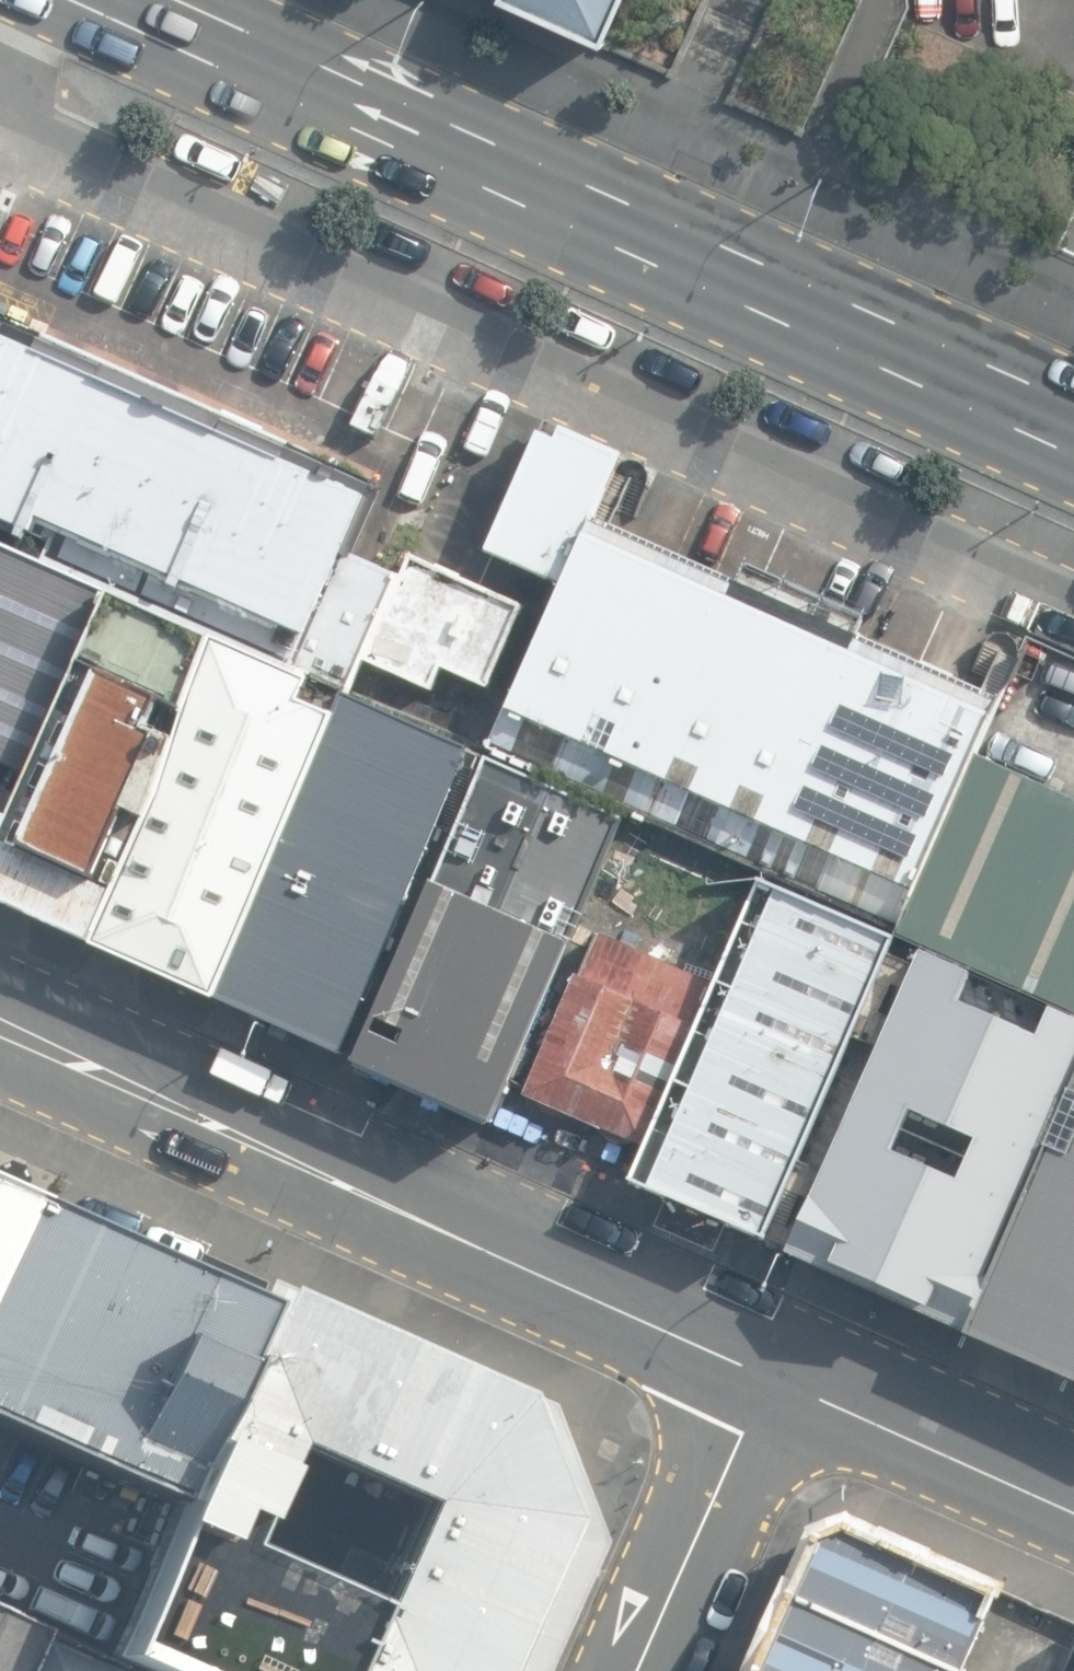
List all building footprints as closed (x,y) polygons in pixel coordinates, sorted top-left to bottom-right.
[(606,45),(626,0),(503,0),(606,45)] [(97,583),(213,633),(336,687),(344,691),(358,658),(396,573),(350,553),(382,482),(289,441),(294,431),(44,322),(40,332),(0,315),(0,538),(97,583)] [(553,582),(581,517),(586,519),(616,452),(537,415),(479,549),(553,582)] [(484,744),(890,929),(968,754),(975,758),(1002,699),(855,632),(862,616),(737,562),(730,580),(586,519),(581,517),(553,582),(484,744)] [(97,583),(0,538),(0,805),(97,583)] [(75,938),(213,633),(97,583),(0,805),(0,905),(75,938)] [(75,938),(201,996),(336,687),(213,633),(75,938)] [(344,691),(336,687),(201,996),(333,1055),(471,747),(344,691)] [(975,758),(968,754),(890,929),(888,935),(1038,1002),(1073,1018),(1073,801),(975,758)] [(479,756),(346,1061),(482,1121),(616,816),(479,756)] [(620,1180),(758,1240),(888,935),(751,877),(620,1180)] [(570,973),(518,1094),(631,1142),(702,978),(595,932),(576,975),(570,973)] [(777,1252),(952,1330),(1073,1056),(1073,1018),(1038,1002),(1026,1030),(953,998),(964,973),(912,950),(777,1252)] [(952,1330),(1073,1384),(1073,1056),(952,1330)] [(223,1289),(0,1188),(0,1427),(140,1489),(223,1289)] [(230,1272),(223,1289),(140,1489),(77,1640),(147,1670),(442,1670),(452,1650),(516,1505),(463,1376),(261,1286),(230,1272)] [(452,1650),(498,1670),(540,1670),(599,1537),(547,1400),(266,1274),(261,1286),(463,1376),(516,1505),(452,1650)] [(997,1586),(1001,1588),(1009,1568),(851,1498),(811,1513),(740,1670),(960,1670),(997,1586)] [(0,1607),(0,1670),(39,1670),(57,1634),(0,1607)] [(1061,1670),(1073,1670),(1073,1644),(1061,1670)] [(53,1657),(47,1670),(86,1670),(53,1657)]
